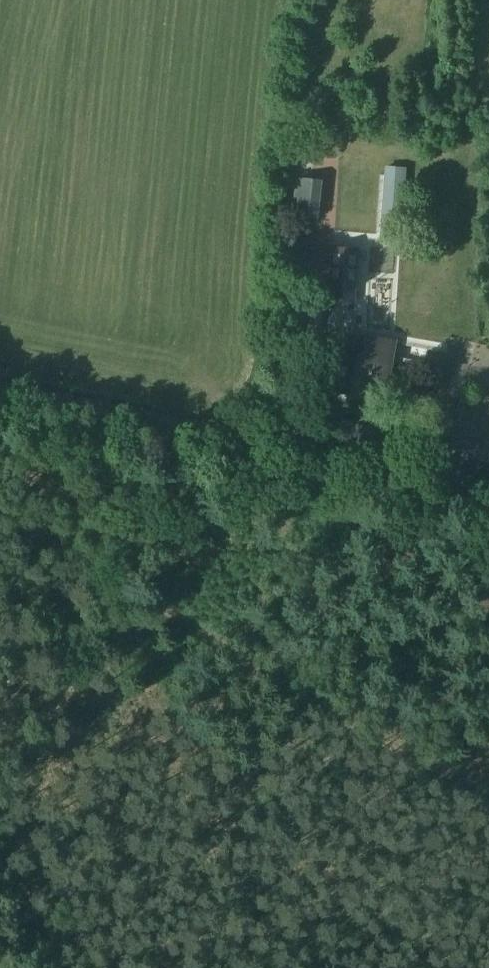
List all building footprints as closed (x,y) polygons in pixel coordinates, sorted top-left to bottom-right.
[(289,178),(314,179),(315,154),(290,153),(289,178)] [(298,179),(294,219),(318,222),(323,182),(298,179)] [(388,184),(383,237),(399,238),(404,186),(388,184)] [(333,249),(330,303),(354,305),(357,251),(333,249)] [(338,353),(331,393),(355,397),(357,388),(385,394),(394,343),(366,338),(362,358),(338,353)]
